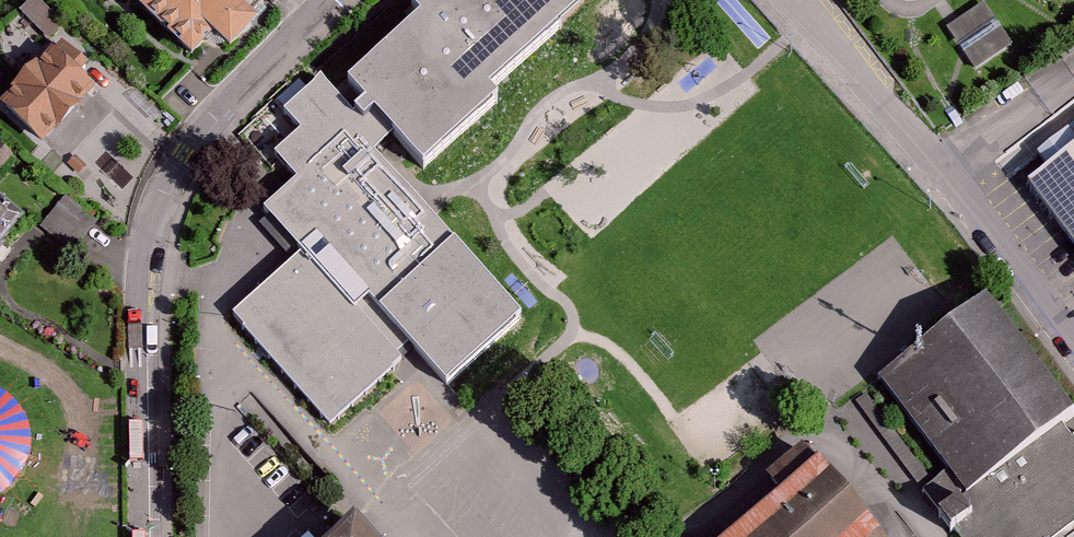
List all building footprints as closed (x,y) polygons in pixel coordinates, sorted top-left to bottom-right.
[(136,3),(186,53),(210,29),(229,48),(259,18),(246,5),(250,0),(139,0),(136,3)] [(423,169),(500,101),(490,90),(590,0),(421,0),(413,7),(423,17),(347,84),(423,169)] [(1012,47),(984,7),(949,31),(977,71),(1012,47)] [(39,142),(94,85),(79,71),(85,64),(61,41),(0,104),(0,105),(39,142)] [(452,394),(532,321),(459,240),(447,251),(366,162),(393,137),(376,118),(365,128),(323,81),(284,116),(304,139),(282,159),(306,186),(266,222),(302,262),(238,319),(337,428),(411,362),(403,353),(410,347),(452,394)] [(1073,140),(1073,124),(1034,156),(1042,165),(1073,140)] [(15,157),(2,144),(0,146),(0,172),(15,157)] [(1030,180),(1073,240),(1073,149),(1030,180)] [(66,194),(39,227),(69,251),(96,218),(66,194)] [(0,205),(0,239),(17,221),(0,205)] [(998,301),(888,389),(952,468),(920,493),(955,536),(1059,536),(1073,525),(1073,430),(1073,428),(1073,396),(998,301)] [(832,470),(750,536),(887,536),(832,470)] [(346,536),(373,536),(361,523),(346,536)]
